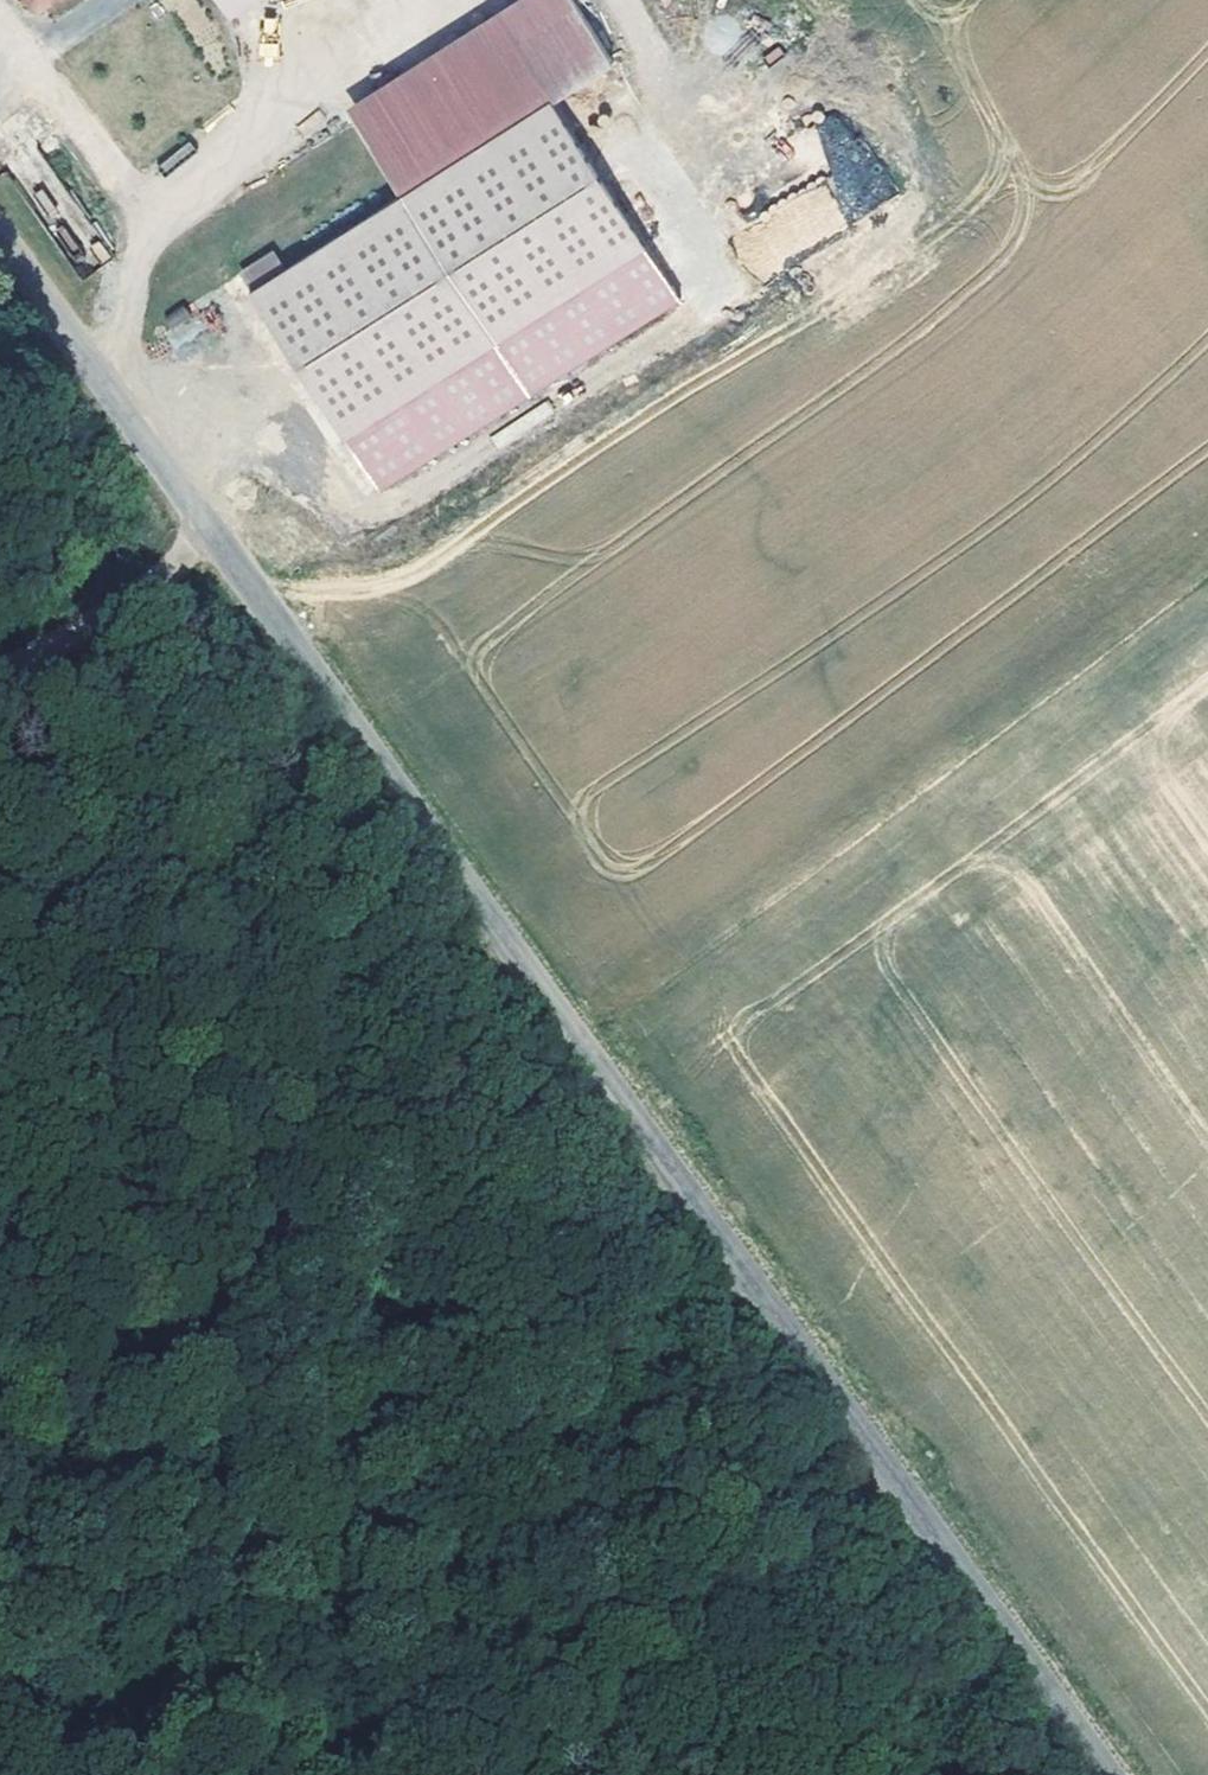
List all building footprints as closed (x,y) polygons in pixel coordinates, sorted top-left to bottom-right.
[(349,113),(346,115),(384,183),(403,171),(545,84),(600,51),(569,0),(524,0),(349,113)] [(545,84),(403,171),(384,183),(276,247),(268,253),(257,235),(227,253),(238,271),(233,275),(327,423),(386,386),(522,299),(633,230),(545,84)] [(188,142),(159,164),(166,173),(194,151),(188,142)] [(776,248),(843,226),(829,185),(763,207),(776,248)] [(159,317),(175,347),(202,333),(185,303),(159,317)]
